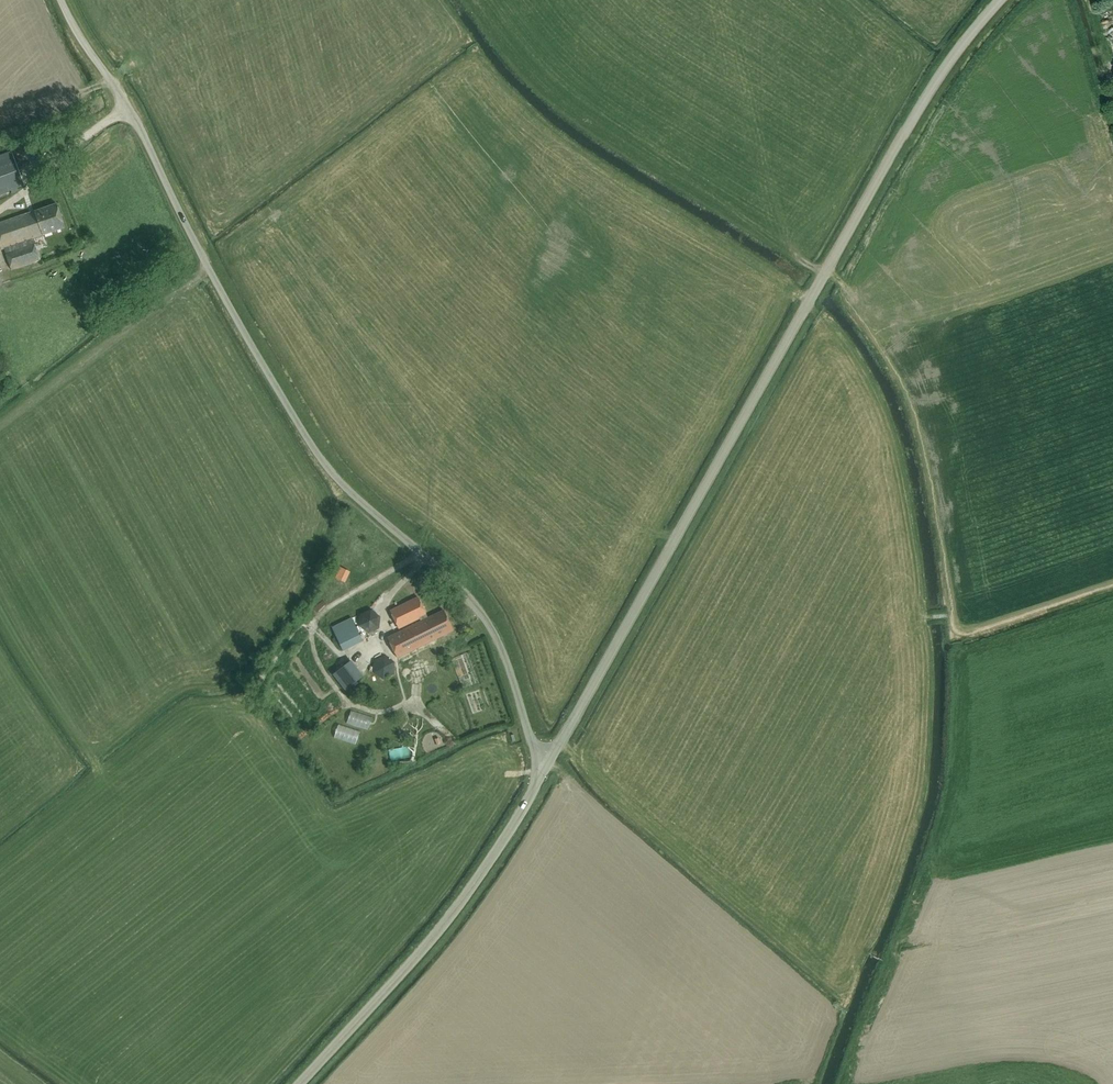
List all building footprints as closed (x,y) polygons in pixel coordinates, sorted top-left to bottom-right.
[(1106,28),(1112,25),(1112,5),(1099,12),(1106,28)] [(0,157),(0,195),(24,186),(12,153),(0,157)] [(32,239),(65,228),(56,204),(0,224),(0,246),(1,250),(5,249),(12,270),(40,261),(32,239)] [(348,572),(339,568),(334,578),(344,582),(348,572)] [(419,619),(420,622),(387,638),(397,658),(453,631),(443,610),(428,618),(418,598),(390,611),(398,629),(419,619)] [(371,609),(360,614),(358,626),(368,633),(379,629),(381,617),(371,609)] [(342,650),(362,641),(352,619),(332,629),(342,650)] [(385,655),(373,660),(373,673),(383,679),(394,674),(395,662),(385,655)] [(351,661),(333,675),(345,691),(363,677),(351,661)] [(368,731),(373,717),(351,710),(346,724),(368,731)] [(356,745),(360,731),(339,724),(334,738),(356,745)]
